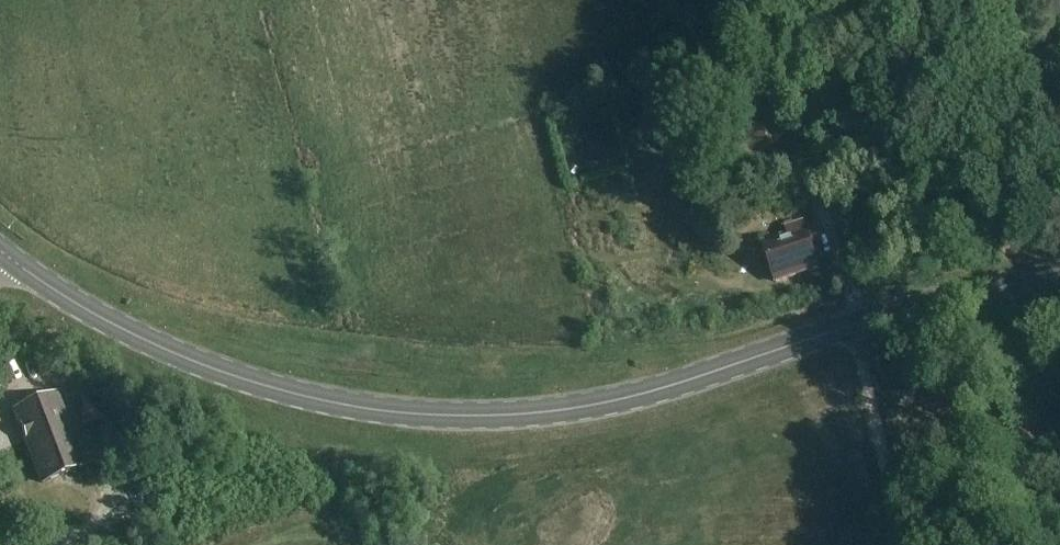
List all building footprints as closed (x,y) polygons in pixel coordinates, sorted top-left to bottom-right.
[(753,133),(766,152),(780,142),(767,123),(753,133)] [(786,228),(789,236),(763,245),(775,282),(818,268),(803,223),(786,228)] [(13,411),(41,483),(83,467),(55,394),(13,411)]
